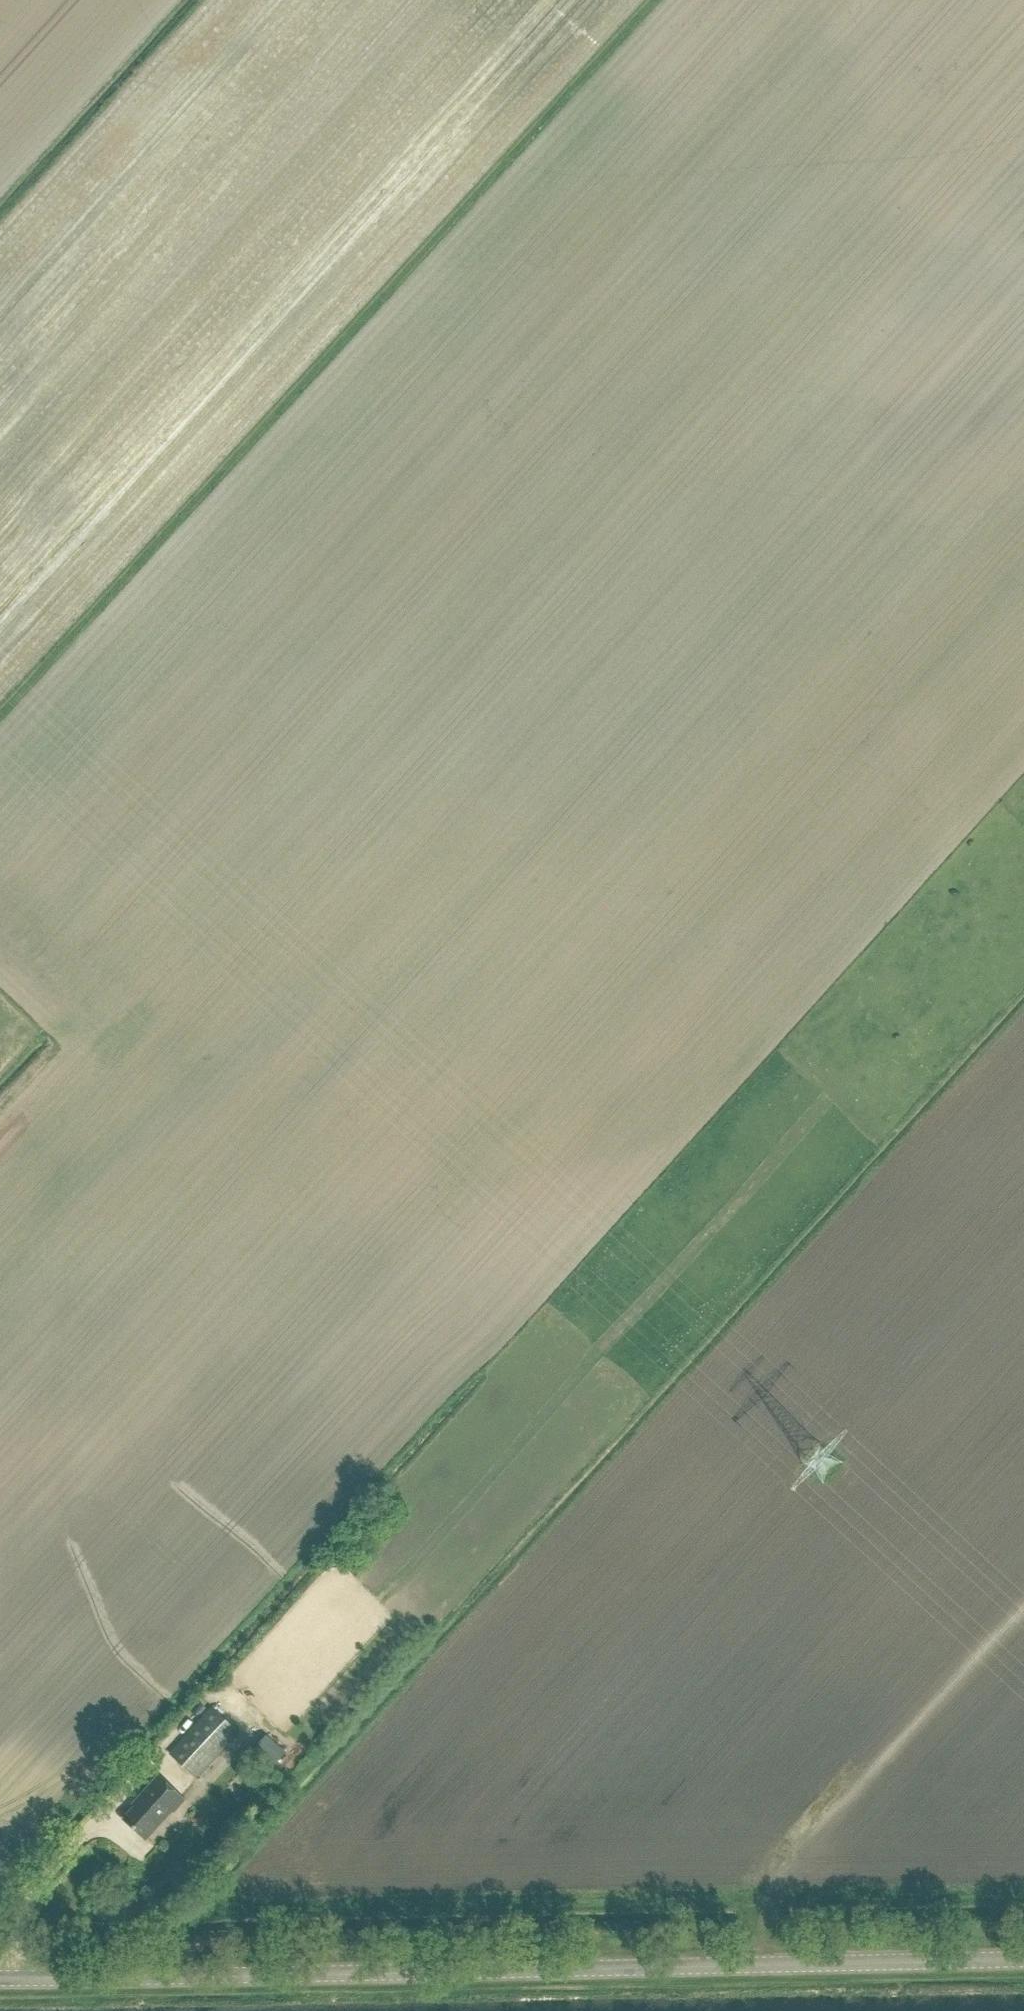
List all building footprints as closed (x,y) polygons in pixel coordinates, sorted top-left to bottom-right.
[(198,1772),(240,1726),(212,1700),(170,1746),(198,1772)] [(325,1727),(319,1734),(324,1740),(331,1733),(325,1727)] [(141,1835),(183,1791),(158,1767),(124,1802),(129,1807),(121,1815),(141,1835)]
